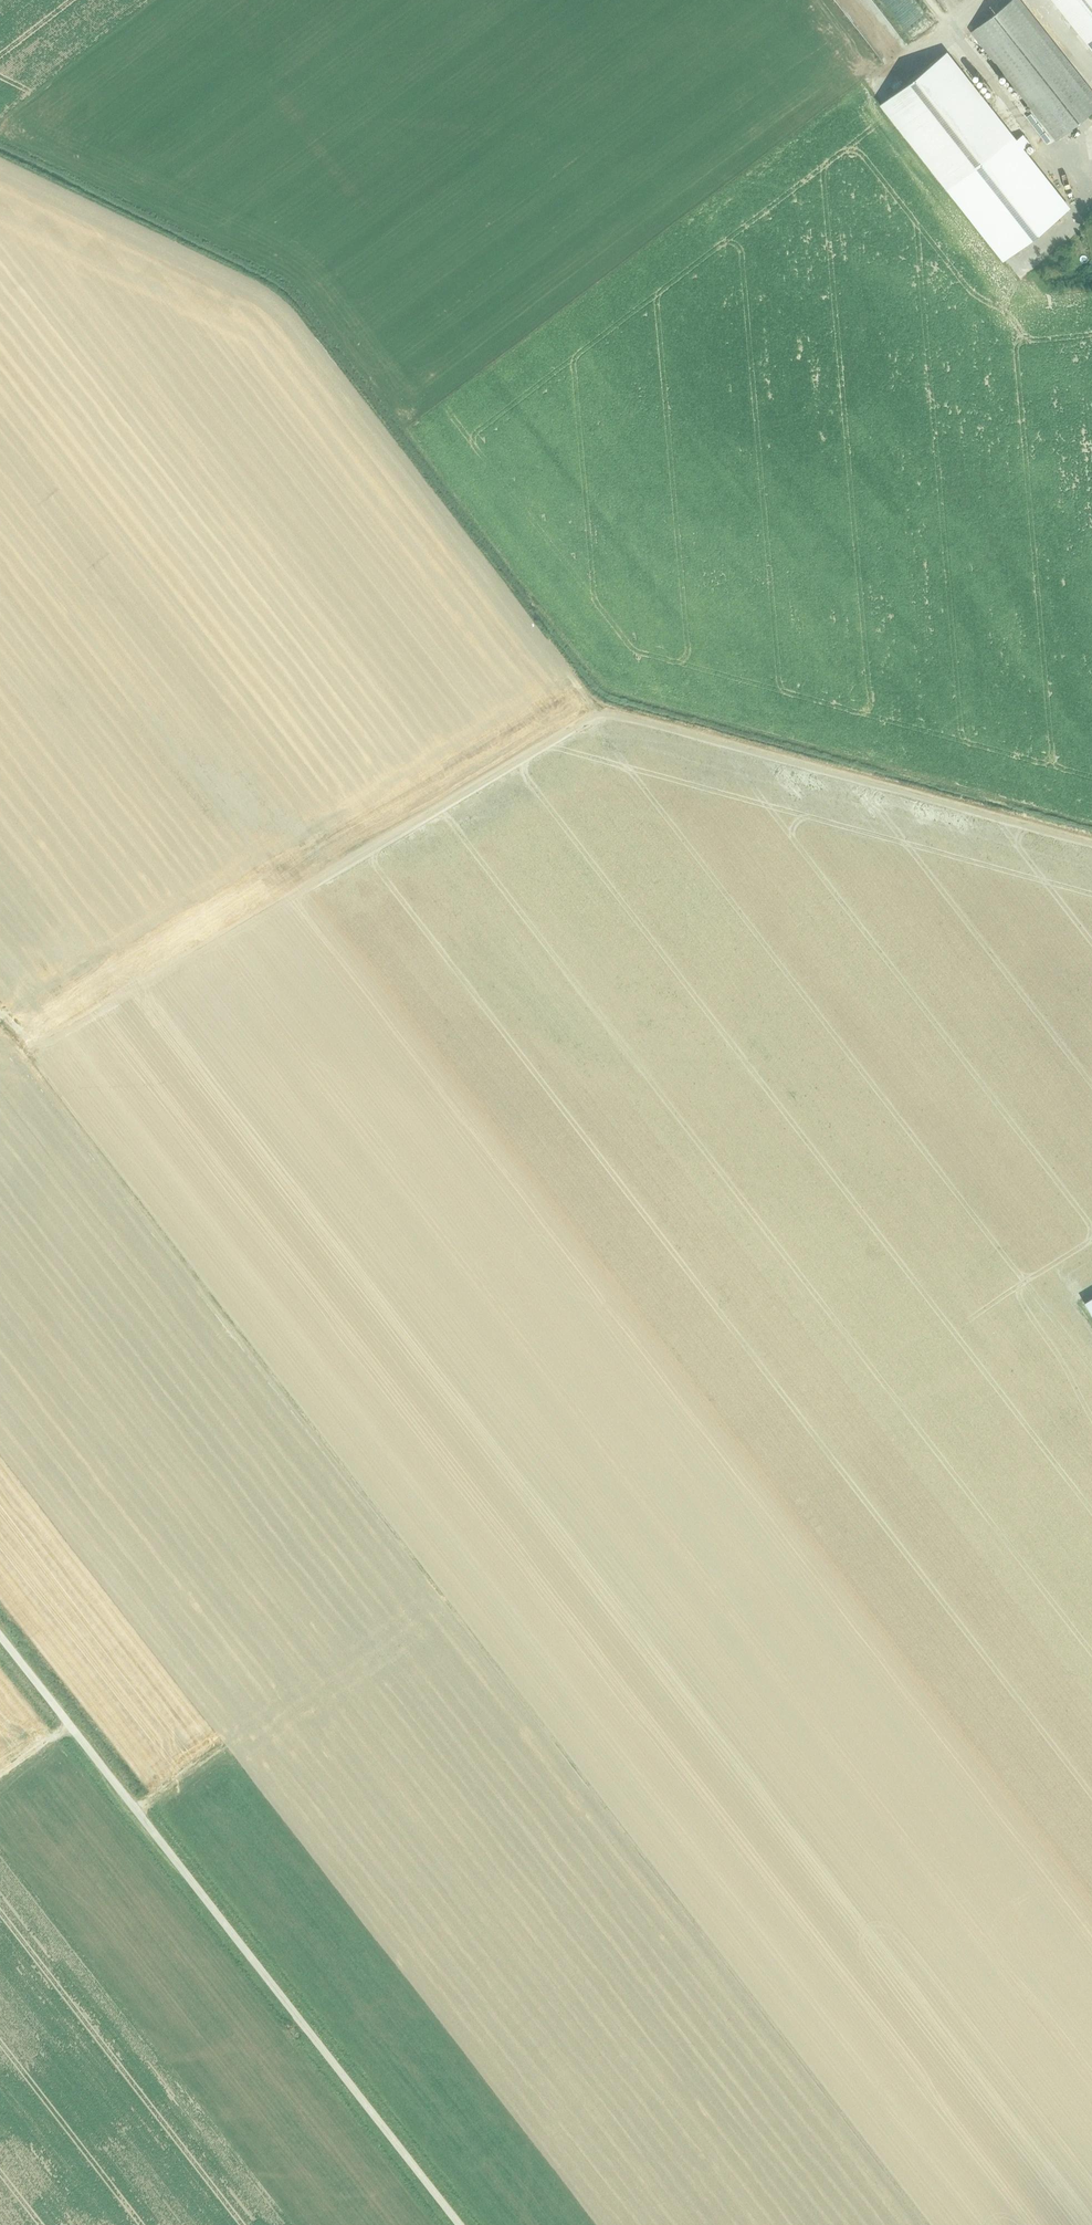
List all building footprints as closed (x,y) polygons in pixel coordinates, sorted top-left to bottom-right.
[(891,14),(907,0),(879,0),(891,14)] [(1057,139),(1091,112),(1091,90),(1021,0),(1011,0),(972,31),(1057,139)] [(1091,47),(1091,0),(1054,0),(1091,47)] [(883,102),(881,103),(948,187),(1005,259),(1069,209),(1022,149),(1030,142),(1023,134),(1015,140),(1012,137),(945,52),(883,102)]
